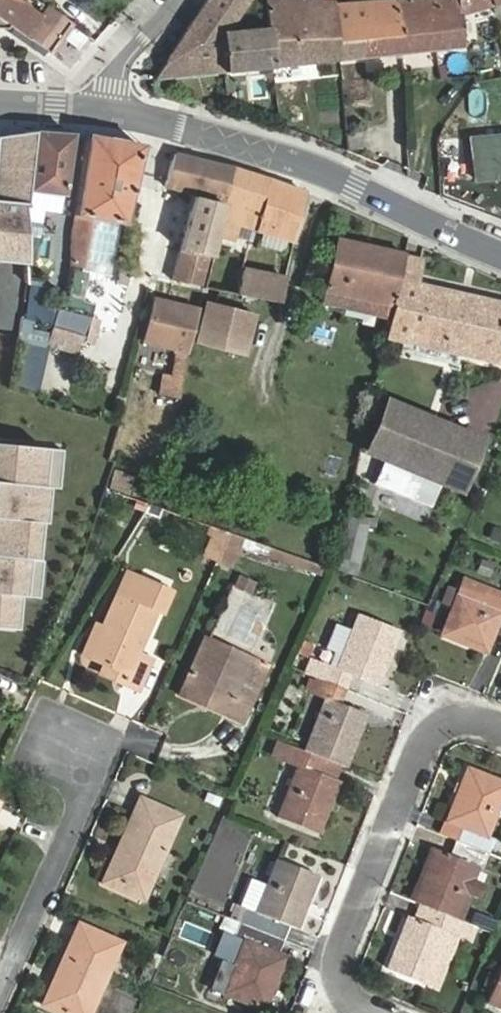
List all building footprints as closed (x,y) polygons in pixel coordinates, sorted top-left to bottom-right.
[(3,21),(18,0),(0,0),(0,19),(3,21)] [(18,0),(3,21),(11,26),(50,54),(70,26),(48,10),(43,17),(18,0)] [(248,0),(206,0),(202,6),(223,21),(230,26),(248,0)] [(334,4),(288,1),(288,0),(266,0),(269,28),(273,67),(339,60),(334,4)] [(334,4),(339,60),(463,48),(460,15),(500,3),(500,0),(396,0),(334,4)] [(219,33),(225,32),(223,21),(202,6),(175,45),(154,79),(224,72),(219,33)] [(7,31),(11,26),(3,21),(0,19),(0,30),(7,31)] [(224,72),(273,67),(269,28),(225,32),(219,33),(224,72)] [(26,245),(27,239),(33,240),(34,231),(43,232),(45,214),(62,216),(70,135),(11,130),(11,135),(0,136),(0,250),(26,252),(26,245)] [(349,147),(362,146),(360,132),(348,134),(349,147)] [(122,223),(141,145),(87,136),(74,216),(122,223)] [(479,139),(472,140),(475,179),(500,177),(500,137),(479,139)] [(194,198),(221,205),(230,167),(184,155),(174,153),(165,186),(195,194),(194,198)] [(254,230),(293,241),(305,192),(269,179),(230,167),(221,205),(224,206),(216,235),(233,239),(233,235),(252,240),(254,230)] [(208,257),(210,257),(211,258),(216,235),(224,206),(221,205),(194,198),(185,231),(174,280),(202,286),(208,257)] [(87,271),(81,270),(90,218),(74,216),(71,234),(71,260),(69,280),(59,308),(92,316),(94,303),(82,301),(87,271)] [(38,237),(27,239),(26,245),(38,246),(38,237)] [(392,305),(404,254),(335,239),(324,291),(387,306),(391,307),(392,305)] [(419,284),(424,260),(404,254),(392,305),(394,305),(386,338),(500,365),(500,302),(419,284)] [(241,268),(236,294),(281,303),(286,277),(241,268)] [(387,306),(324,291),(321,301),(385,315),(387,306)] [(143,342),(187,353),(198,308),(155,298),(143,342)] [(205,301),(195,343),(244,357),(254,313),(205,301)] [(81,339),(61,334),(58,348),(77,353),(81,339)] [(385,407),(370,446),(387,453),(445,477),(463,484),(478,445),(385,407)] [(14,629),(17,596),(39,598),(42,561),(35,561),(38,522),(42,522),(45,488),(59,489),(63,450),(0,444),(0,628),(14,629)] [(432,508),(445,477),(387,453),(374,485),(432,508)] [(376,521),(347,515),(335,568),(355,574),(364,529),(374,531),(376,521)] [(205,554),(218,559),(230,533),(216,528),(205,554)] [(243,538),(230,533),(218,559),(230,565),(243,538)] [(152,657),(138,651),(156,610),(160,612),(171,590),(131,572),(122,590),(120,589),(89,657),(125,674),(121,683),(137,690),(152,657)] [(251,581),(238,575),(233,585),(247,591),(251,581)] [(485,651),(497,624),(500,626),(500,592),(465,577),(442,634),(485,651)] [(310,657),(304,673),(309,675),(345,689),(351,673),(376,684),(397,633),(358,616),(353,630),(335,623),(325,648),(333,651),(329,664),(310,657)] [(243,721),(267,666),(205,638),(180,693),(243,721)] [(339,703),(345,689),(309,675),(303,690),(325,699),(304,750),(319,756),(344,766),(365,713),(339,703)] [(317,833),(338,781),(313,770),(319,756),(304,750),(279,740),(273,754),(298,764),(277,817),(317,833)] [(488,852),(493,838),(486,836),(500,798),(500,781),(467,768),(446,820),(462,826),(456,840),(488,852)] [(124,846),(110,877),(145,894),(180,815),(140,797),(119,844),(124,846)] [(421,904),(454,917),(475,864),(482,867),(488,852),(456,840),(451,854),(433,847),(412,900),(421,904)] [(316,875),(277,859),(267,884),(250,877),(233,919),(239,922),(283,939),(288,924),(296,927),(316,875)] [(448,932),(465,938),(470,924),(454,917),(421,904),(414,918),(408,915),(386,968),(427,984),(448,932)] [(283,939),(239,922),(235,934),(245,938),(222,994),(262,1009),(285,954),(278,951),(283,939)] [(79,923),(43,1003),(64,1012),(89,1012),(121,942),(79,923)] [(210,989),(220,993),(231,966),(220,962),(210,989)] [(487,1001),(500,1007),(500,965),(487,1001)]
